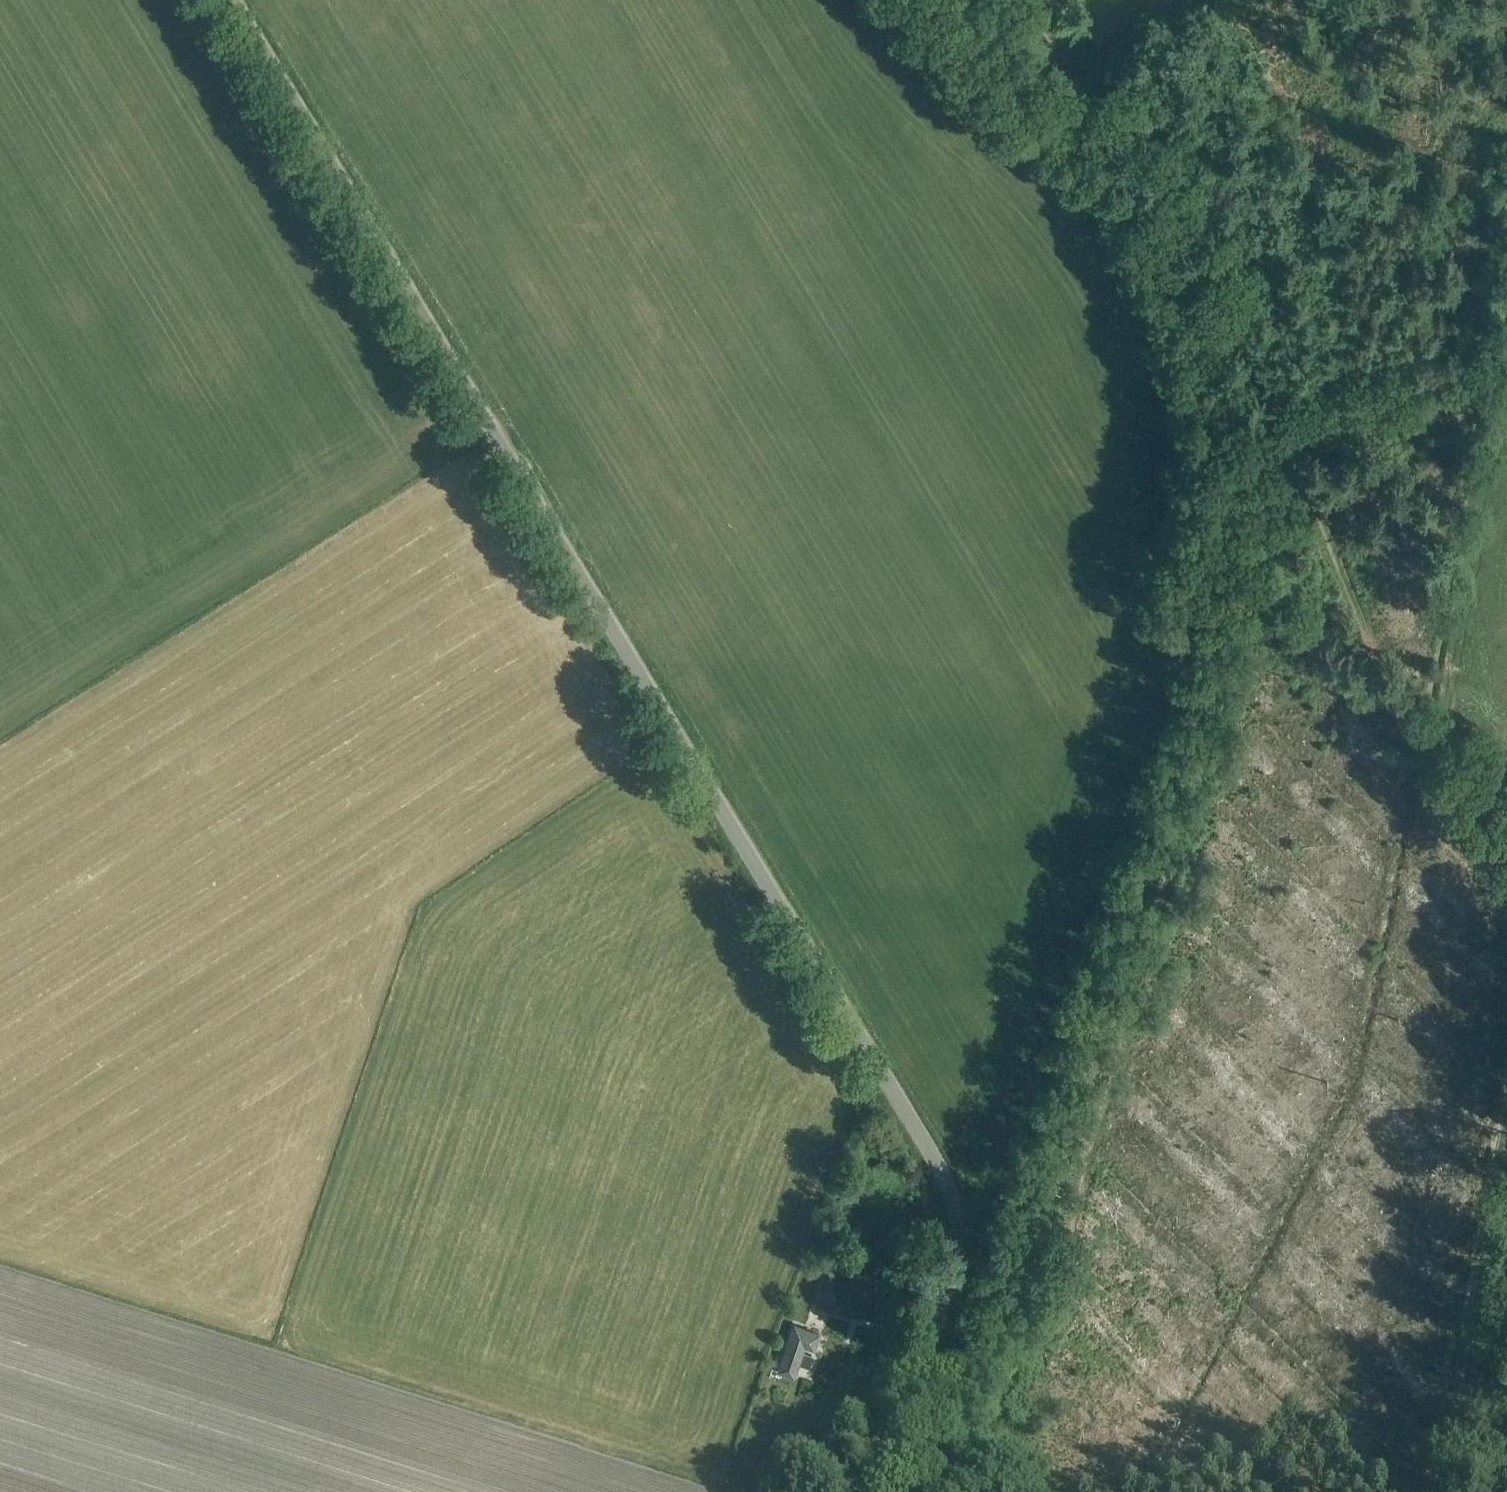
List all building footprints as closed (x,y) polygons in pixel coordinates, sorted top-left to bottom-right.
[(827,1271),(816,1306),(849,1317),(851,1312),(862,1315),(863,1313),(881,1319),(890,1293),(871,1287),(871,1285),(827,1271)] [(794,1327),(779,1373),(793,1378),(804,1347),(813,1350),(818,1335),(794,1327)]
